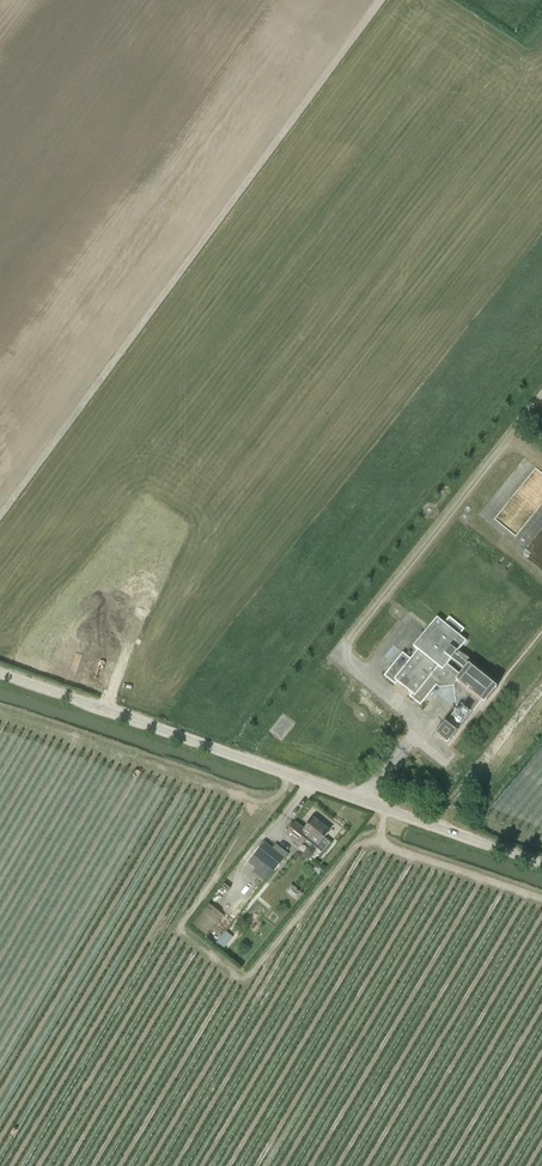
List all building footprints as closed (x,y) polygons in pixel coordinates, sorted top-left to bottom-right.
[(506,507),(517,515),(513,521),(519,525),(518,527),(522,530),(541,502),(541,473),(535,467),(506,507)] [(484,704),(497,688),(468,665),(467,666),(457,658),(454,656),(466,641),(459,636),(465,629),(449,617),(444,623),(437,618),(414,647),(418,650),(411,659),(403,653),(384,676),(395,685),(398,682),(411,693),(409,696),(420,705),(436,686),(439,688),(454,687),(456,706),(458,707),(446,723),(445,723),(436,735),(447,744),(481,702),(484,704)] [(334,820),(343,826),(347,820),(338,814),(334,820)] [(330,831),(327,829),(328,828),(323,824),(322,825),(314,818),(304,830),(295,823),(286,835),(301,846),(308,837),(319,845),(330,831)] [(264,843),(254,856),(248,863),(255,869),(252,871),(265,882),(274,871),(275,872),(285,859),(264,843)] [(285,892),(297,902),(303,894),(291,884),(285,892)] [(206,939),(223,917),(207,904),(190,926),(206,939)] [(233,937),(225,931),(214,945),(222,950),(233,937)]
